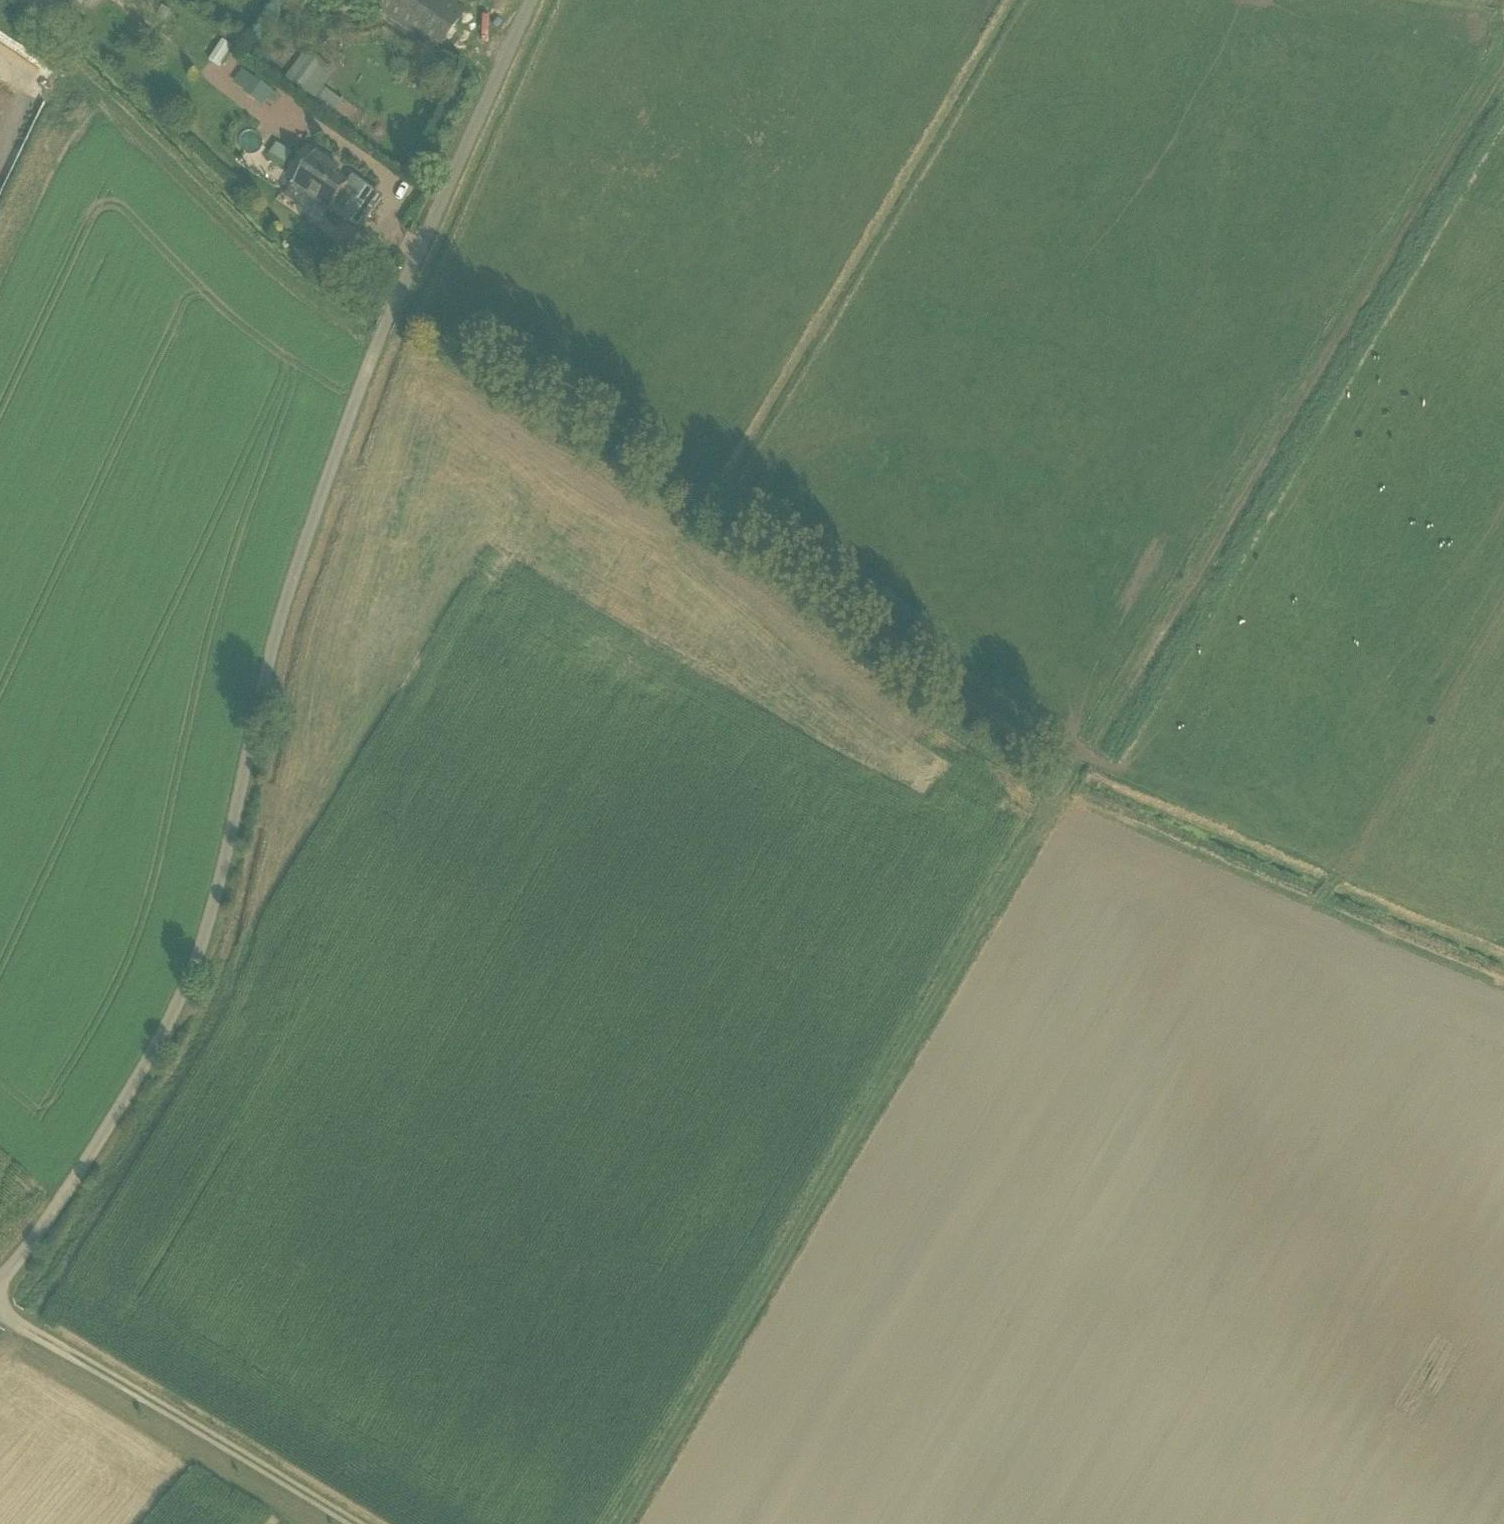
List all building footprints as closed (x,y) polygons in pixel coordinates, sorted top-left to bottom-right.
[(445,0),(361,0),(436,51),(463,12),(445,0)] [(340,100),(322,90),(333,70),(302,52),(287,81),(336,108),(340,100)] [(231,85),(270,109),(279,95),(240,71),(231,85)] [(285,167),(290,152),(273,145),(267,160),(285,167)] [(327,165),(315,156),(285,200),(300,210),(307,200),(329,216),(347,190),(334,180),(336,177),(325,169),(327,165)]
